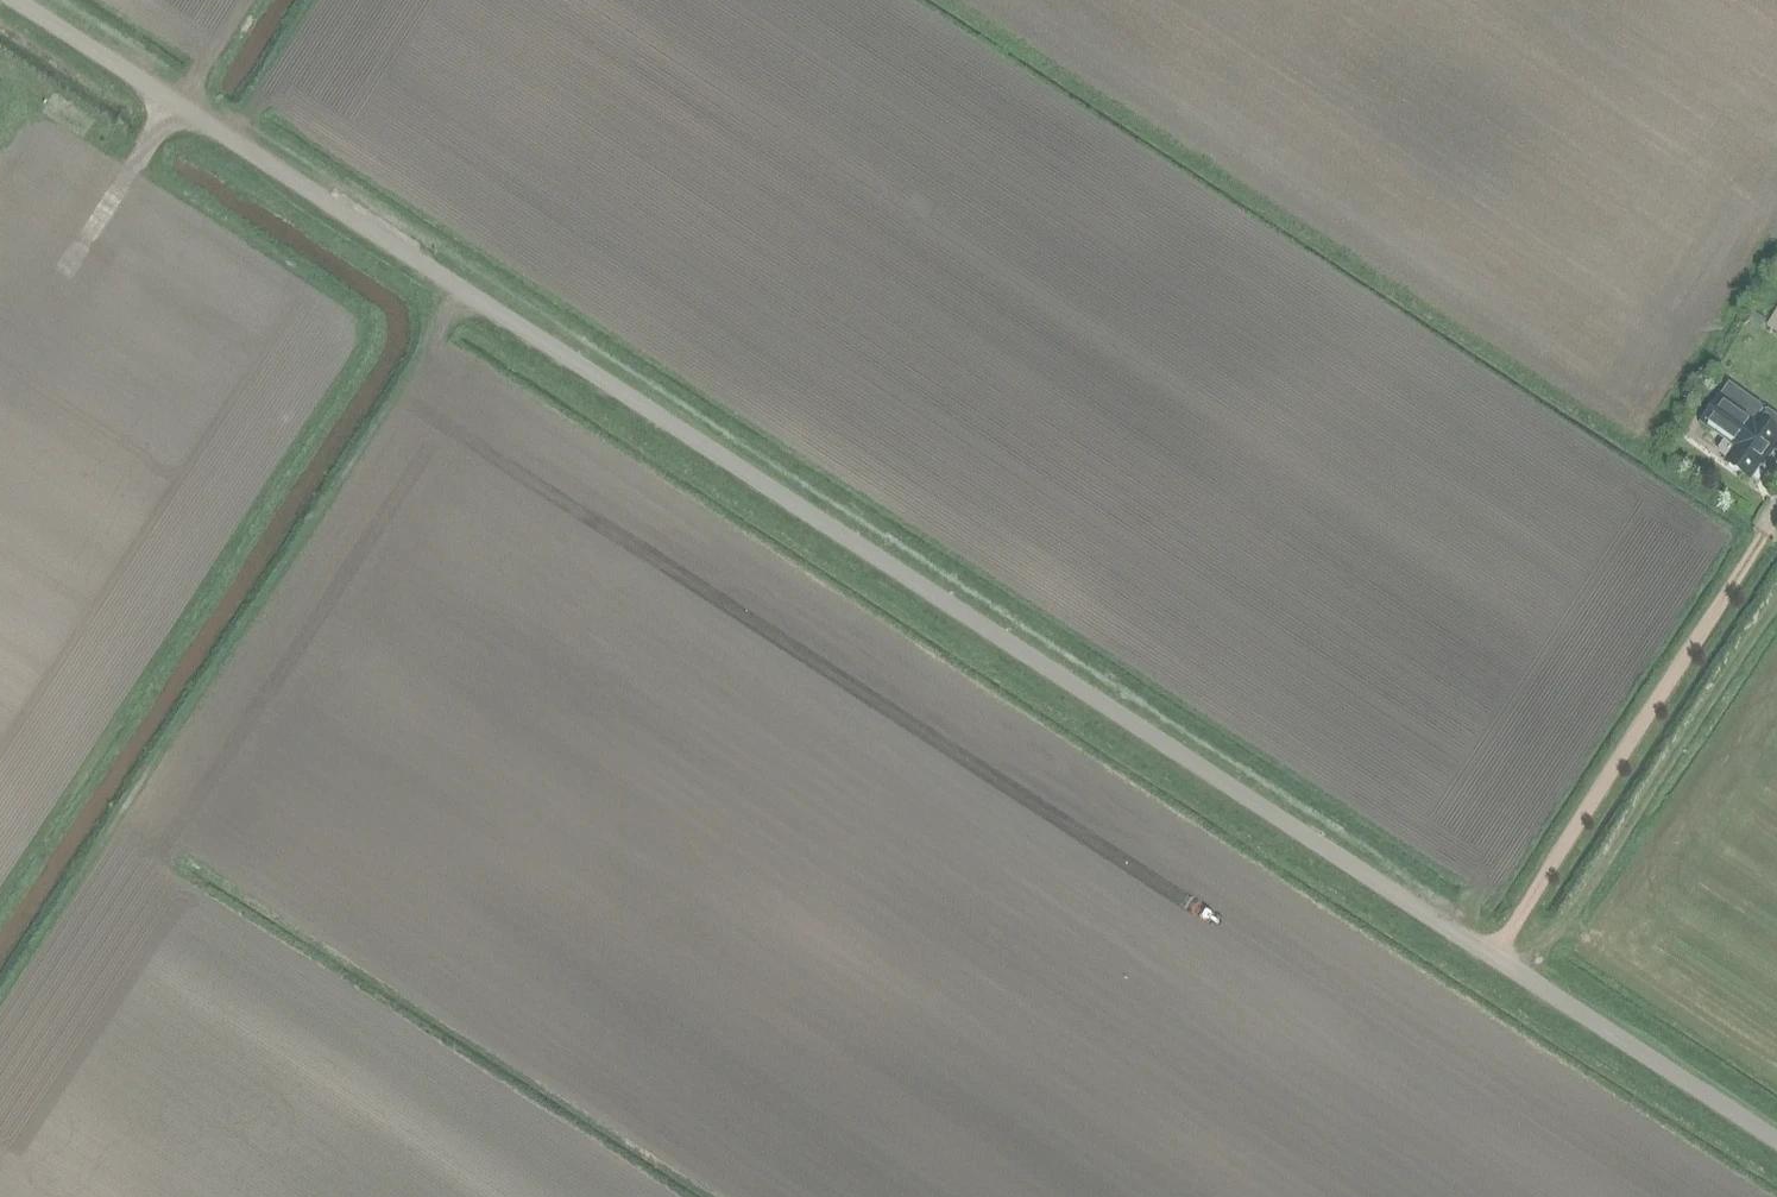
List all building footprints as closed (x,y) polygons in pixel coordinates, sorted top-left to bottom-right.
[(1776,447),(1776,416),(1769,410),(1763,412),(1758,418),(1757,417),(1755,421),(1723,399),(1714,411),(1709,407),(1698,422),(1724,441),(1719,448),(1720,456),(1727,461),(1726,462),(1752,480),(1772,451),(1773,452),(1776,447)]
